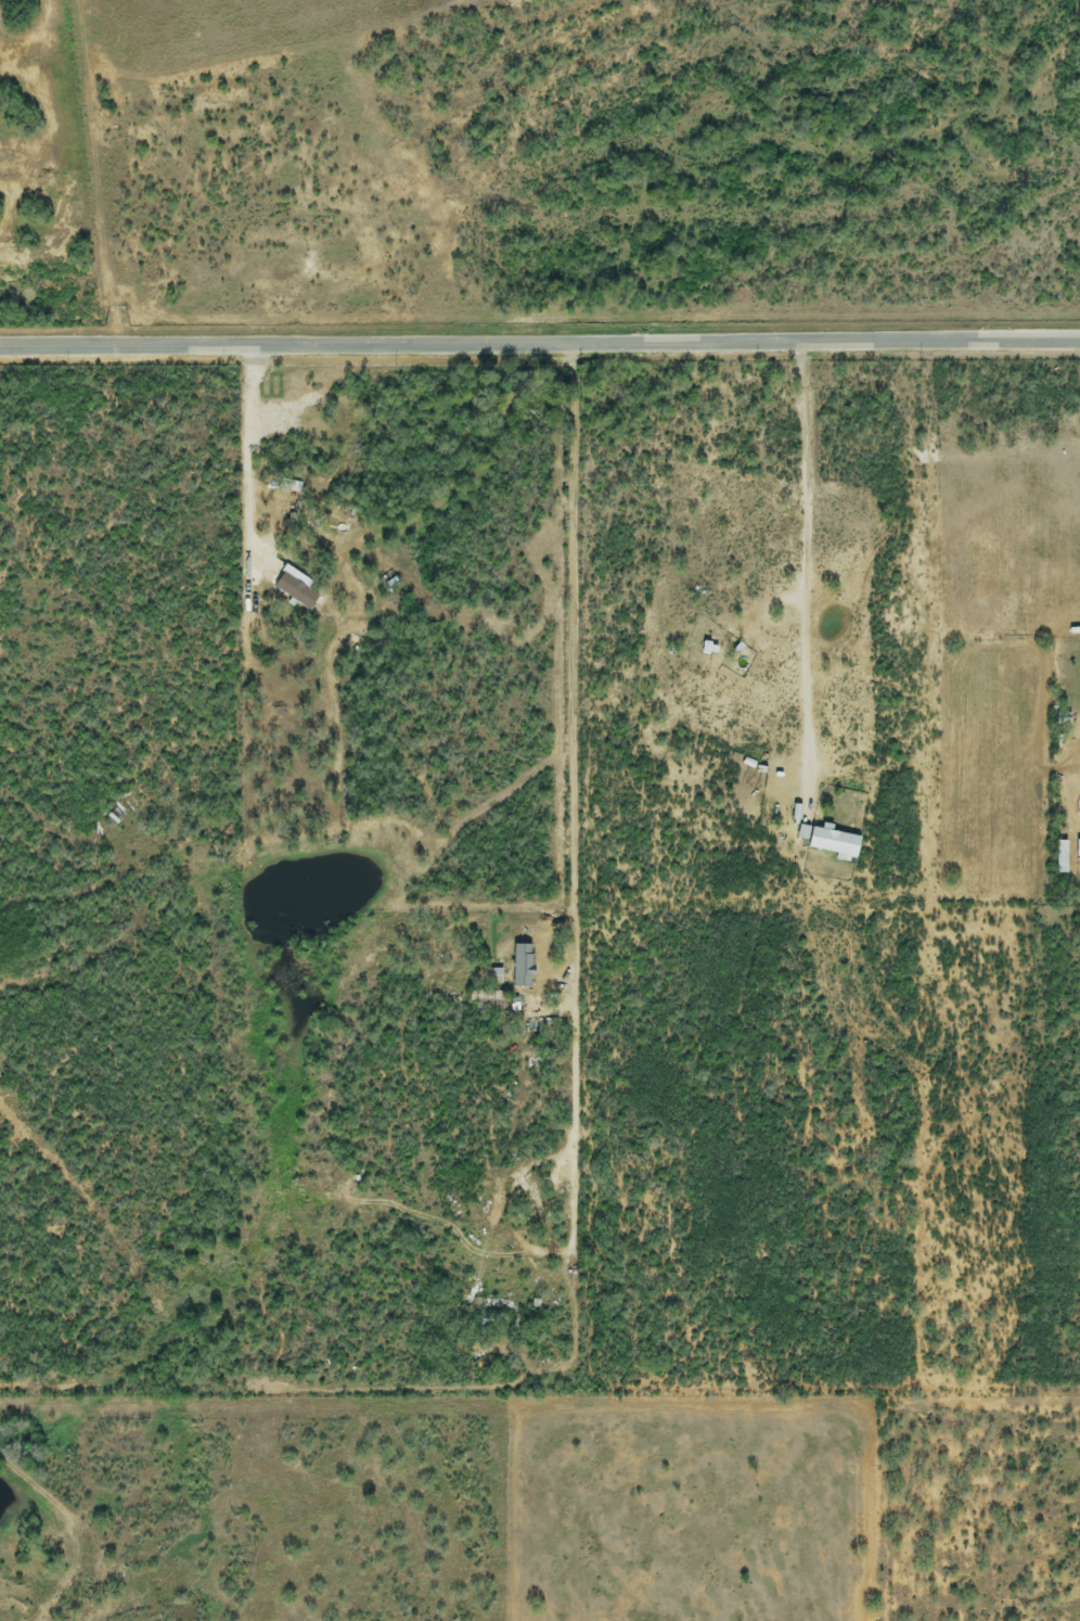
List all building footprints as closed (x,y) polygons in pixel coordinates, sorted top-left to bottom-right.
[(320,598),(285,572),(274,587),(309,612),(320,598)]
